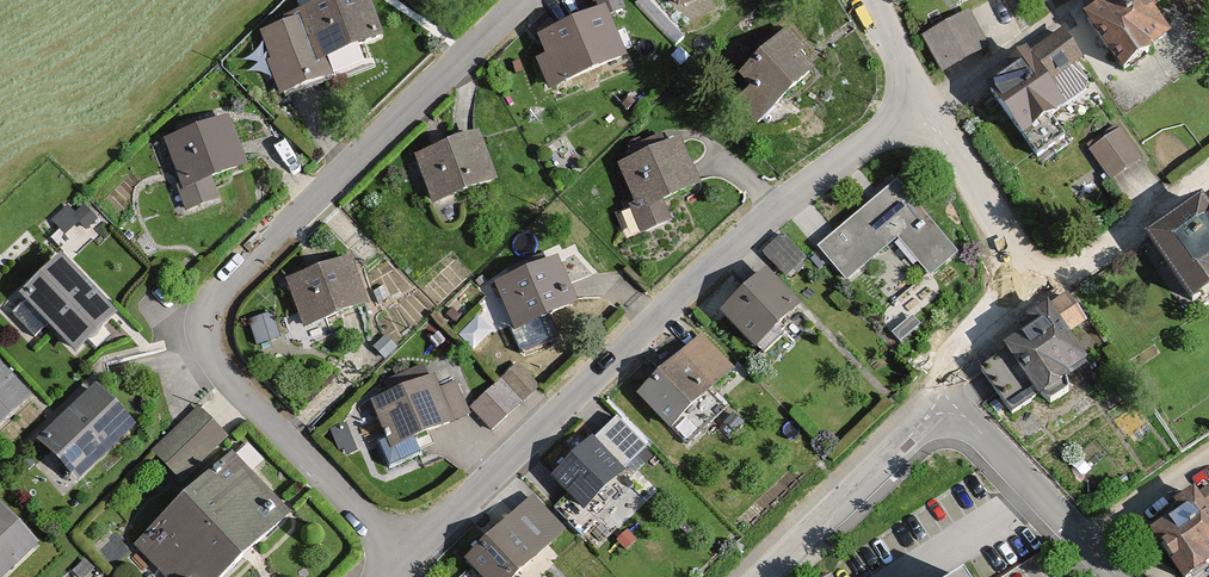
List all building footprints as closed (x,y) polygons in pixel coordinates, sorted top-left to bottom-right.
[(260,35),(285,99),(337,79),(330,61),(388,38),(373,0),(351,0),(260,35)] [(681,9),(707,0),(678,0),(681,9)] [(952,11),(982,0),(948,0),(952,11)] [(1084,27),(1127,82),(1174,45),(1156,21),(1183,0),(1119,0),(1084,27)] [(628,65),(607,14),(542,41),(550,59),(543,62),(557,94),(628,65)] [(968,17),(922,40),(942,79),(988,55),(968,17)] [(780,29),(730,77),(780,136),(838,87),(780,29)] [(1103,96),(1063,37),(1015,70),(1036,102),(1005,123),(1024,150),(1103,96)] [(223,202),(215,182),(249,170),(231,120),(166,144),(191,214),(223,202)] [(1127,131),(1091,156),(1126,209),(1163,184),(1127,131)] [(485,140),(418,160),(432,208),(500,188),(485,140)] [(683,144),(620,169),(646,235),(675,223),(668,205),(702,191),(683,144)] [(933,278),(960,254),(897,184),(820,252),(848,284),(898,239),(933,278)] [(1146,249),(1193,315),(1208,304),(1208,217),(1203,209),(1146,249)] [(784,238),(765,257),(788,280),(807,262),(784,238)] [(562,250),(498,298),(533,362),(588,323),(562,250)] [(24,299),(80,355),(119,316),(63,260),(24,299)] [(351,261),(289,283),(307,333),(368,311),(351,261)] [(771,275),(726,318),(762,355),(807,312),(771,275)] [(1124,385),(1071,318),(1015,364),(1062,429),(1124,385)] [(740,376),(704,338),(640,399),(676,437),(740,376)] [(33,400),(0,368),(0,433),(33,400)] [(515,371),(473,410),(495,433),(537,394),(515,371)] [(434,382),(374,404),(391,450),(469,421),(457,388),(439,395),(434,382)] [(98,389),(41,446),(80,485),(137,428),(98,389)] [(228,444),(198,413),(153,455),(183,486),(228,444)] [(589,517),(630,477),(595,441),(554,482),(589,517)] [(234,459),(139,550),(165,576),(227,576),(290,518),(234,459)] [(1193,495),(1142,529),(1174,576),(1183,576),(1208,560),(1208,520),(1193,495)] [(39,546),(2,508),(0,510),(0,576),(8,576),(39,546)] [(513,517),(468,567),(478,576),(525,576),(541,559),(527,546),(535,537),(513,517)]
